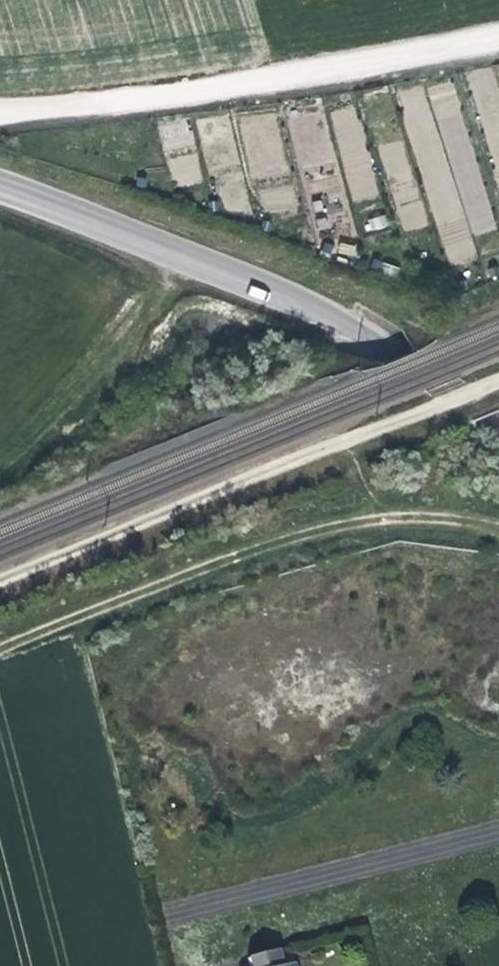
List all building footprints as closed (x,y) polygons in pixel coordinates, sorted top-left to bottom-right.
[(495,66),(495,65),(468,73),(498,187),(498,65),(495,66)] [(470,236),(495,228),(451,79),(400,94),(405,110),(433,102),(437,116),(443,135),(442,136),(444,141),(414,150),(448,264),(476,255),(470,236)] [(330,110),(351,203),(378,197),(357,104),(330,110)] [(278,949),(248,957),(251,965),(283,965),(278,949)]
